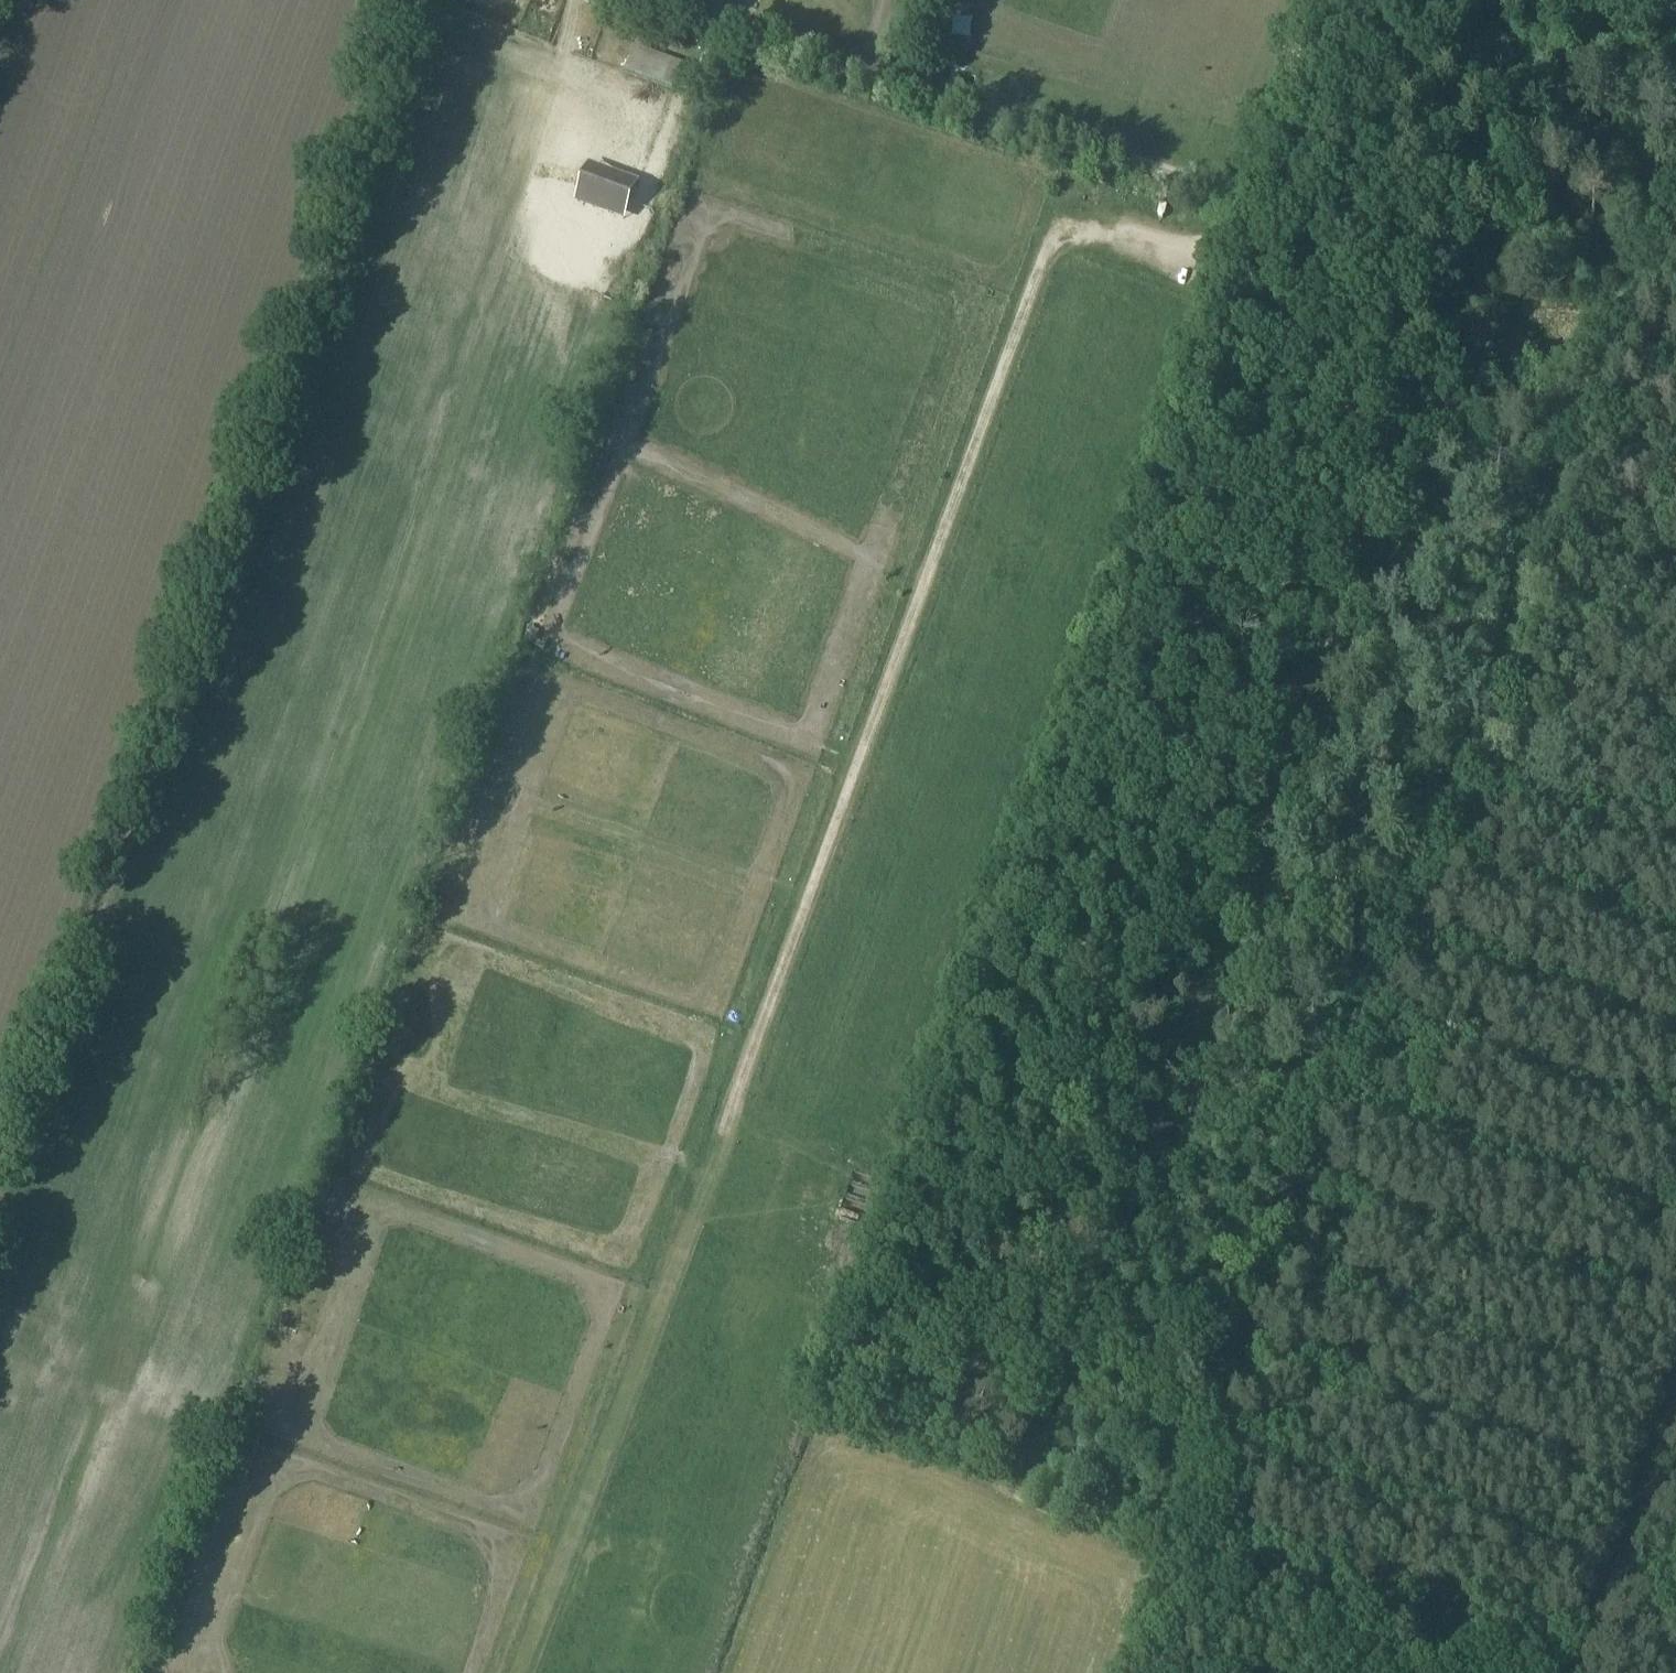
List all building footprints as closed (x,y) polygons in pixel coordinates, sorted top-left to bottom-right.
[(643,33),(648,19),(632,13),(626,27),(643,33)] [(676,88),(684,64),(634,45),(625,70),(676,88)] [(574,205),(623,224),(637,188),(588,169),(574,205)]
